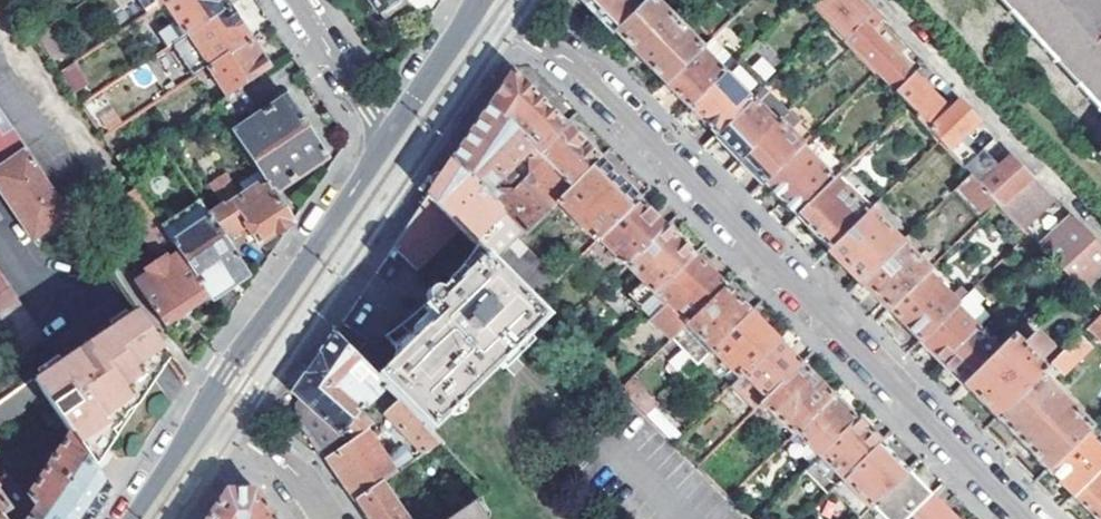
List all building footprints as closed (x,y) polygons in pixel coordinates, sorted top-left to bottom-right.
[(166,48),(169,46),(188,34),(226,8),(221,0),(168,0),(162,4),(174,21),(156,33),(166,48)] [(375,10),(380,7),(384,13),(400,3),(398,0),(369,0),(375,10)] [(615,32),(640,7),(634,0),(633,0),(627,6),(621,0),(583,0),(615,32)] [(615,32),(666,84),(702,49),(653,0),(647,0),(640,7),(615,32)] [(811,6),(843,41),(875,10),(864,0),(818,0),(811,6)] [(1100,106),(1100,0),(1005,0),(1100,106)] [(248,40),(226,8),(188,34),(209,66),(248,40)] [(843,41),(892,93),(911,75),(869,31),(882,18),(875,10),(843,41)] [(736,64),(712,39),(702,49),(726,73),(736,64)] [(209,66),(206,68),(225,96),(240,86),(266,68),(248,40),(209,66)] [(151,58),(159,71),(177,59),(169,46),(166,48),(151,58)] [(702,49),(666,84),(690,108),(726,73),(702,49)] [(750,68),(766,81),(776,68),(759,56),(750,68)] [(11,130),(22,146),(67,212),(70,216),(94,199),(0,59),(0,113),(11,130)] [(726,73),(690,108),(716,135),(761,91),(766,86),(740,60),(736,64),(726,73)] [(72,65),(57,75),(70,93),(84,84),(72,65)] [(507,77),(490,103),(536,152),(566,123),(513,70),(509,75),(507,77)] [(892,93),(926,128),(945,110),(911,75),(892,93)] [(213,104),(226,123),(253,106),(240,86),(225,96),(213,104)] [(761,91),(716,135),(741,159),(786,114),(761,91)] [(273,192),(324,157),(285,98),(232,132),(258,170),(265,181),(273,192)] [(976,118),(957,98),(926,128),(945,148),(964,131),(976,118)] [(490,103),(481,115),(471,131),(462,144),(452,158),(525,236),(558,203),(573,189),(490,103)] [(786,114),(741,159),(763,182),(801,144),(791,132),(801,122),(790,110),(786,114)] [(566,123),(536,152),(573,189),(601,160),(566,123)] [(22,146),(11,130),(2,136),(0,133),(0,160),(22,146)] [(970,138),(964,131),(945,148),(963,167),(976,154),(965,143),(970,138)] [(801,144),(763,182),(797,217),(835,178),(801,144)] [(0,160),(0,190),(32,237),(67,212),(22,146),(0,160)] [(976,154),(963,167),(970,175),(979,185),(999,166),(983,148),(976,154)] [(114,158),(120,167),(131,159),(125,150),(114,158)] [(194,161),(220,205),(206,215),(226,244),(248,229),(258,242),(272,233),(285,234),(293,222),(273,192),(265,181),(244,195),(241,197),(210,151),(194,161)] [(1031,175),(1011,154),(999,166),(979,185),(1000,207),(1031,175)] [(525,236),(452,158),(448,163),(427,194),(460,227),(477,244),(485,253),(497,264),(518,243),(525,236)] [(558,203),(596,243),(599,240),(641,200),(601,160),(573,189),(558,203)] [(258,170),(237,185),(244,195),(265,181),(258,170)] [(970,175),(953,191),(980,220),(997,204),(979,185),(970,175)] [(1053,197),(1031,175),(1000,207),(1021,229),(1053,197)] [(835,178),(797,217),(830,250),(868,213),(835,178)] [(134,189),(121,198),(138,224),(142,222),(156,244),(166,236),(159,225),(134,189)] [(422,202),(393,245),(417,270),(460,227),(427,194),(422,202)] [(196,199),(159,225),(166,236),(178,253),(208,298),(245,272),(226,244),(206,215),(196,199)] [(641,200),(599,240),(627,269),(668,228),(641,200)] [(868,213),(830,250),(862,282),(902,242),(871,210),(868,213)] [(1073,218),(1041,248),(1083,294),(1100,277),(1100,248),(1073,218)] [(641,285),(627,298),(640,310),(656,294),(695,255),(668,228),(627,269),(641,285)] [(156,244),(153,247),(159,258),(163,262),(178,253),(166,236),(156,244)] [(902,242),(862,282),(889,310),(927,272),(930,269),(902,242)] [(535,304),(556,282),(518,243),(497,264),(535,304)] [(485,253),(477,244),(447,283),(451,286),(485,253)] [(134,282),(165,329),(208,298),(178,253),(163,262),(159,258),(156,261),(157,266),(134,282)] [(400,402),(430,432),(547,316),(535,304),(497,264),(485,253),(451,286),(447,283),(432,297),(422,306),(426,310),(434,318),(398,354),(376,378),(384,387),(400,402)] [(695,255),(656,294),(666,306),(652,322),(672,341),(677,336),(727,287),(695,255)] [(927,272),(889,310),(920,341),(968,294),(960,286),(951,295),(927,272)] [(20,357),(44,340),(0,276),(0,328),(20,357)] [(677,336),(702,362),(712,352),(752,312),(727,287),(677,336)] [(656,294),(640,310),(652,322),(666,306),(656,294)] [(968,294),(920,341),(943,363),(979,327),(990,316),(968,294)] [(142,382),(161,354),(132,310),(33,380),(44,396),(70,434),(74,440),(89,429),(101,420),(110,432),(114,430),(124,413),(119,406),(145,388),(142,382)] [(426,310),(391,347),(398,354),(434,318),(426,310)] [(752,312),(712,352),(739,381),(780,341),(752,312)] [(1100,340),(1100,315),(1089,327),(1100,340)] [(979,327),(943,363),(964,385),(1000,348),(979,327)] [(351,328),(342,343),(355,357),(368,340),(351,328)] [(1000,348),(964,385),(997,418),(1040,374),(1047,368),(1039,359),(1052,347),(1035,329),(1021,341),(1015,334),(1000,348)] [(1093,343),(1083,333),(1071,344),(1081,354),(1093,343)] [(296,389),(296,396),(301,400),(296,405),(296,412),(324,453),(367,424),(358,414),(384,387),(376,378),(355,357),(342,343),(337,339),(333,335),(327,343),(305,376),(296,389)] [(739,381),(732,387),(754,412),(757,409),(803,364),(780,341),(739,381)] [(1071,344),(1054,361),(1064,373),(1081,354),(1071,344)] [(147,389),(166,361),(161,354),(142,382),(145,388),(147,389)] [(762,414),(766,411),(792,437),(795,434),(834,396),(803,364),(757,409),(762,414)] [(1040,374),(997,418),(1048,470),(1086,432),(1092,426),(1040,374)] [(44,396),(33,380),(0,404),(0,428),(44,396)] [(631,380),(620,391),(646,416),(654,409),(657,406),(631,380)] [(834,396),(795,434),(819,457),(857,419),(834,396)] [(400,402),(386,414),(390,419),(425,453),(440,443),(430,432),(400,402)] [(646,416),(674,444),(681,437),(654,409),(646,416)] [(857,419),(819,457),(843,481),(881,444),(857,419)] [(110,432),(101,420),(89,429),(74,440),(93,469),(114,439),(110,432)] [(1048,470),(1073,495),(1100,467),(1100,449),(1086,432),(1048,470)] [(368,433),(329,459),(335,467),(357,500),(383,482),(396,473),(368,433)] [(38,504),(32,516),(36,518),(94,518),(99,512),(111,494),(93,469),(74,440),(70,434),(29,497),(38,504)] [(881,444),(843,481),(870,509),(908,471),(881,444)] [(1073,495),(1096,518),(1100,518),(1100,467),(1073,495)] [(932,496),(908,471),(870,509),(860,518),(908,518),(932,496)] [(383,482),(357,500),(370,518),(407,518),(383,482)] [(254,490),(240,490),(226,491),(207,518),(275,518),(254,490)] [(2,515),(10,508),(0,495),(0,518),(4,518),(2,515)] [(932,496),(908,518),(955,518),(932,496)] [(465,507),(474,518),(481,518),(482,518),(478,499),(465,507)] [(465,507),(448,518),(474,518),(465,507)]
